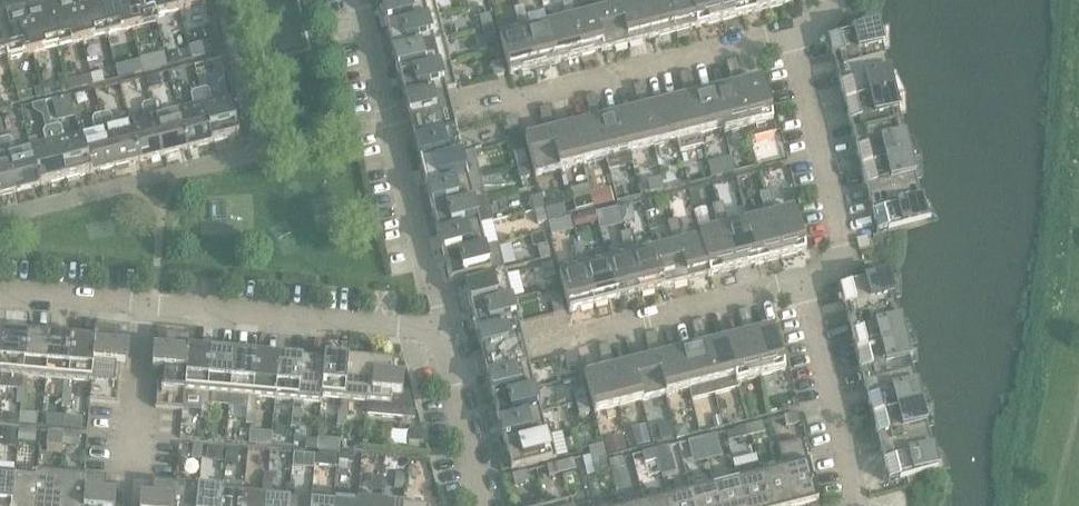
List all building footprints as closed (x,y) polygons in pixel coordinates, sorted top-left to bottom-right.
[(59,49),(83,42),(72,0),(68,0),(47,5),(59,49)] [(98,0),(72,0),(83,42),(108,36),(98,0)] [(108,36),(132,30),(125,0),(98,0),(108,36)] [(132,30),(157,24),(151,0),(125,0),(132,30)] [(157,24),(158,24),(157,18),(180,12),(177,0),(151,0),(157,24)] [(180,12),(206,6),(204,0),(177,0),(180,12)] [(387,30),(439,17),(434,0),(404,0),(381,6),(387,30)] [(563,9),(573,6),(572,0),(561,0),(563,9)] [(622,0),(612,0),(614,8),(619,7),(628,46),(652,40),(642,1),(623,6),(622,0)] [(642,1),(652,40),(675,34),(666,0),(646,0),(642,1)] [(675,34),(698,28),(691,0),(666,0),(675,34)] [(698,28),(722,23),(716,0),(691,0),(698,28)] [(722,23),(745,17),(741,0),(716,0),(722,23)] [(745,17),(768,11),(766,0),(741,0),(745,17)] [(768,11),(793,5),(792,0),(766,0),(768,11)] [(23,11),(34,55),(59,49),(47,5),(23,11)] [(576,18),(573,6),(563,9),(566,20),(571,19),(581,58),(605,52),(595,13),(576,18)] [(514,9),(517,21),(527,18),(524,7),(514,9)] [(595,13),(605,52),(628,46),(619,7),(614,8),(595,13)] [(9,61),(34,55),(23,11),(0,17),(0,25),(9,61)] [(480,18),(483,31),(492,29),(489,16),(480,18)] [(439,17),(387,30),(393,53),(444,41),(439,17)] [(529,29),(527,18),(517,21),(520,32),(525,31),(534,69),(558,64),(548,25),(529,29)] [(548,25),(558,64),(581,58),(571,19),(566,20),(548,25)] [(6,56),(8,61),(9,61),(0,25),(0,57),(6,56)] [(828,40),(837,73),(885,61),(877,27),(828,40)] [(492,29),(483,31),(487,44),(496,42),(492,29)] [(525,31),(520,32),(500,37),(510,76),(534,69),(525,31)] [(393,53),(399,77),(450,64),(444,41),(393,53)] [(142,72),(170,64),(167,52),(139,60),(142,72)] [(727,64),(730,75),(739,72),(736,61),(727,64)] [(893,93),(885,61),(837,73),(845,105),(893,93)] [(492,64),(495,78),(504,75),(501,62),(492,64)] [(399,77),(405,100),(445,90),(456,88),(450,64),(399,77)] [(737,85),(748,129),(751,140),(776,134),(762,79),(742,84),(739,72),(730,75),(732,86),(737,85)] [(680,75),(683,87),(693,84),(690,73),(680,75)] [(633,87),(636,98),(646,96),(643,84),(633,87)] [(695,95),(693,84),(683,87),(686,98),(690,97),(700,135),(723,130),(724,130),(714,91),(695,95)] [(737,85),(732,86),(714,91),(724,130),(723,130),(724,135),(748,129),(737,85)] [(199,90),(213,144),(239,137),(229,97),(212,101),(210,91),(206,88),(199,90)] [(178,110),(188,150),(213,144),(199,90),(193,92),(191,96),(193,106),(178,110)] [(409,115),(415,142),(456,132),(449,105),(445,90),(405,100),(408,110),(409,115)] [(893,93),(845,105),(853,137),(901,125),(893,93)] [(586,99),(589,110),(599,108),(596,96),(586,99)] [(677,141),(667,102),(649,107),(646,96),(636,98),(639,110),(644,108),(653,147),(677,141)] [(667,102),(677,141),(680,152),(703,146),(700,135),(690,97),(686,98),(667,102)] [(150,102),(164,156),(188,150),(178,110),(163,114),(160,103),(157,101),(150,102)] [(144,118),(129,122),(139,162),(164,156),(150,102),(144,104),(141,108),(144,118)] [(540,110),(542,122),(552,119),(549,108),(540,110)] [(597,120),(607,159),(630,153),(620,114),(602,119),(599,108),(589,110),(592,121),(597,120)] [(620,114),(630,153),(653,147),(644,108),(639,110),(620,114)] [(107,113),(101,115),(114,168),(139,162),(129,122),(114,126),(111,116),(107,113)] [(95,131),(80,134),(90,175),(114,168),(101,115),(94,116),(92,120),(95,131)] [(506,119),(509,133),(518,130),(515,117),(506,119)] [(542,122),(545,133),(550,132),(560,171),(583,165),(574,126),(555,131),(552,119),(542,122)] [(597,120),(592,121),(574,126),(583,165),(607,159),(597,120)] [(58,125),(51,127),(65,181),(90,175),(80,134),(64,138),(62,128),(58,125)] [(853,137),(861,170),(910,158),(901,125),(853,137)] [(46,143),(30,147),(41,187),(65,181),(51,127),(45,129),(43,133),(46,143)] [(415,142),(421,165),(462,155),(456,132),(415,142)] [(550,132),(545,133),(525,138),(535,177),(560,171),(550,132)] [(9,138),(2,139),(16,193),(41,187),(30,147),(15,151),(12,140),(9,138)] [(16,193),(2,139),(0,140),(0,197),(16,193)] [(514,154),(517,167),(527,164),(523,151),(514,154)] [(421,165),(427,189),(481,175),(475,152),(462,155),(421,165)] [(910,158),(861,170),(869,202),(918,190),(910,158)] [(527,164),(517,167),(521,180),(530,178),(527,164)] [(486,199),(481,175),(427,189),(433,212),(486,199)] [(590,205),(587,188),(574,191),(578,208),(590,205)] [(918,190),(869,202),(878,235),(926,223),(918,190)] [(759,194),(762,206),(772,203),(769,192),(759,194)] [(531,199),(535,212),(544,210),(540,196),(531,199)] [(492,222),(486,199),(433,212),(439,235),(479,225),(492,222)] [(762,206),(765,217),(770,216),(781,260),(806,253),(795,209),(775,214),(772,203),(762,206)] [(713,206),(716,217),(725,215),(723,204),(713,206)] [(544,210),(535,212),(538,225),(547,223),(544,210)] [(723,227),(735,271),(758,265),(747,221),(728,226),(725,215),(716,217),(719,229),(723,227)] [(747,221),(758,265),(781,260),(770,216),(765,217),(747,221)] [(668,223),(670,234),(680,232),(677,220),(668,223)] [(485,249),(479,225),(439,235),(445,259),(485,249)] [(723,227),(719,229),(699,233),(700,239),(701,238),(711,277),(735,271),(723,227)] [(620,235),(623,246),(633,243),(630,232),(620,235)] [(678,244),(688,283),(711,277),(701,238),(700,239),(683,243),(680,232),(670,234),(673,245),(678,244)] [(631,256),(641,295),(664,289),(654,250),(636,255),(633,243),(623,246),(626,257),(631,256)] [(574,246),(576,258),(586,255),(583,244),(574,246)] [(678,244),(673,245),(654,250),(664,289),(688,283),(678,244)] [(538,248),(541,261),(550,259),(547,245),(538,248)] [(485,249),(445,259),(451,283),(491,273),(485,249)] [(617,301),(608,262),(589,266),(586,255),(576,258),(579,269),(584,268),(594,306),(617,301)] [(608,262),(617,301),(641,295),(631,256),(626,257),(608,262)] [(543,267),(546,281),(555,279),(552,265),(543,267)] [(584,268),(579,269),(560,274),(569,313),(594,306),(584,268)] [(840,289),(848,322),(897,309),(888,276),(840,289)] [(465,287),(472,311),(512,301),(506,277),(465,287)] [(551,302),(555,315),(564,313),(560,300),(551,302)] [(472,311),(478,334),(517,324),(512,301),(472,311)] [(905,342),(897,309),(848,322),(856,354),(905,342)] [(739,313),(742,324),(752,321),(749,310),(739,313)] [(750,334),(761,378),(785,372),(774,328),(754,333),(752,321),(742,324),(745,335),(750,334)] [(692,324),(695,336),(705,333),(702,322),(692,324)] [(485,364),(488,376),(528,366),(525,354),(520,334),(517,324),(478,334),(480,344),(485,364)] [(91,384),(90,384),(89,402),(117,405),(121,366),(127,367),(129,348),(118,347),(119,333),(95,331),(94,341),(95,341),(91,384)] [(17,390),(17,391),(26,392),(27,378),(23,378),(27,335),(4,333),(0,376),(2,376),(0,389),(17,390)] [(703,346),(715,395),(739,389),(737,384),(736,384),(735,379),(736,379),(726,340),(708,344),(705,333),(695,336),(698,347),(703,346)] [(645,336),(648,347),(658,345),(655,334),(645,336)] [(737,384),(761,378),(750,334),(745,335),(726,340),(736,379),(735,379),(736,384),(737,384)] [(23,378),(27,378),(46,380),(49,337),(27,335),(23,378)] [(49,337),(46,380),(64,382),(63,395),(72,396),(73,382),(68,382),(72,339),(49,337)] [(189,350),(190,350),(191,339),(166,337),(165,351),(154,350),(152,369),(159,370),(155,408),(184,411),(185,392),(189,350)] [(94,341),(72,339),(68,382),(73,382),(90,384),(91,384),(95,341),(94,341)] [(856,354),(864,386),(913,374),(905,342),(856,354)] [(599,348),(602,359),(611,357),(609,345),(599,348)] [(648,347),(651,359),(656,357),(666,396),(689,390),(679,352),(661,356),(658,345),(648,347)] [(679,352),(689,390),(692,401),(715,395),(703,346),(698,347),(679,352)] [(211,352),(190,350),(189,350),(185,392),(203,394),(202,407),(211,408),(212,395),(207,394),(211,352)] [(207,394),(212,395),(230,396),(234,354),(211,352),(207,394)] [(247,411),(256,412),(257,399),(253,398),(256,356),(234,354),(230,396),(248,398),(247,411)] [(565,357),(568,370),(577,368),(574,354),(565,357)] [(257,399),(275,400),(279,358),(256,356),(253,398),(257,399)] [(321,399),(322,399),(340,400),(339,414),(348,415),(349,401),(344,401),(348,358),(324,356),(324,362),(321,399)] [(611,357),(602,359),(604,370),(609,369),(619,408),(642,402),(633,363),(614,368),(611,357)] [(633,363),(642,402),(666,396),(656,357),(651,359),(633,363)] [(294,402),(292,415),(301,416),(302,403),(298,402),(302,360),(279,358),(275,400),(294,402)] [(344,401),(349,401),(367,403),(370,360),(348,358),(344,401)] [(298,402),(302,403),(322,404),(322,399),(321,399),(324,362),(302,360),(298,402)] [(370,360),(367,403),(368,403),(366,415),(415,419),(409,392),(403,392),(404,377),(393,376),(394,362),(370,360)] [(488,376),(493,400),(534,389),(528,366),(488,376)] [(609,369),(604,370),(585,375),(595,414),(619,408),(609,369)] [(921,407),(913,374),(864,386),(873,419),(921,407)] [(534,389),(493,400),(499,423),(540,413),(534,389)] [(574,391),(577,404),(586,402),(583,389),(574,391)] [(26,392),(17,391),(16,404),(25,405),(26,392)] [(72,396),(63,395),(62,408),(70,409),(72,396)] [(586,402),(577,404),(580,417),(589,415),(586,402)] [(211,408),(202,407),(201,420),(210,421),(211,408)] [(873,419),(881,451),(929,439),(921,407),(873,419)] [(256,412),(247,411),(246,424),(255,425),(256,412)] [(499,423),(505,446),(546,436),(546,435),(540,413),(499,423)] [(348,415),(339,414),(337,427),(346,428),(348,415)] [(301,416),(292,415),(291,428),(300,429),(301,416)] [(784,419),(786,428),(799,424),(797,415),(784,419)] [(749,427),(751,436),(765,433),(762,424),(749,427)] [(751,436),(749,427),(736,431),(738,440),(751,436)] [(546,436),(505,446),(511,471),(556,459),(550,434),(546,435),(546,436)] [(703,439),(705,448),(718,445),(716,436),(703,439)] [(705,448),(703,439),(690,442),(692,451),(705,448)] [(929,439),(881,451),(889,484),(938,472),(929,439)] [(794,505),(803,505),(818,502),(803,440),(778,446),(784,469),(785,469),(794,505)] [(589,447),(591,456),(605,453),(602,444),(589,447)] [(656,451),(658,460),(672,456),(669,447),(656,451)] [(658,460),(656,451),(643,454),(645,463),(658,460)] [(605,453),(591,456),(593,465),(607,462),(605,453)] [(609,462),(612,472),(625,468),(623,459),(609,462)] [(561,464),(563,473),(576,470),(574,461),(561,464)] [(563,473),(561,464),(547,467),(550,476),(563,473)] [(744,505),(769,505),(761,475),(758,464),(735,470),(738,481),(744,505)] [(784,469),(761,475),(769,505),(794,505),(785,469),(784,469)] [(513,476),(515,485),(528,482),(526,473),(513,476)] [(60,476),(35,474),(35,479),(37,480),(34,505),(57,505),(60,476)] [(14,478),(0,476),(0,505),(12,505),(14,478)] [(60,476),(57,505),(80,505),(82,478),(60,476)] [(35,479),(14,478),(12,505),(34,505),(37,480),(35,479)] [(80,505),(115,505),(116,495),(105,494),(106,480),(82,478),(80,505)] [(738,481),(714,487),(719,505),(744,505),(738,481)] [(244,498),(245,485),(222,483),(222,491),(223,491),(223,496),(221,496),(220,505),(243,505),(244,498)] [(176,487),(153,485),(151,498),(140,497),(140,505),(175,505),(176,487)] [(199,489),(176,487),(175,505),(197,505),(199,489)] [(695,505),(719,505),(714,487),(691,493),(695,505)] [(336,494),(332,494),(328,489),(321,488),(316,492),(313,492),(312,504),(311,505),(335,505),(336,494)] [(197,505),(220,505),(221,496),(223,496),(223,491),(222,491),(199,489),(197,505)] [(668,499),(670,505),(695,505),(691,493),(668,499)]
